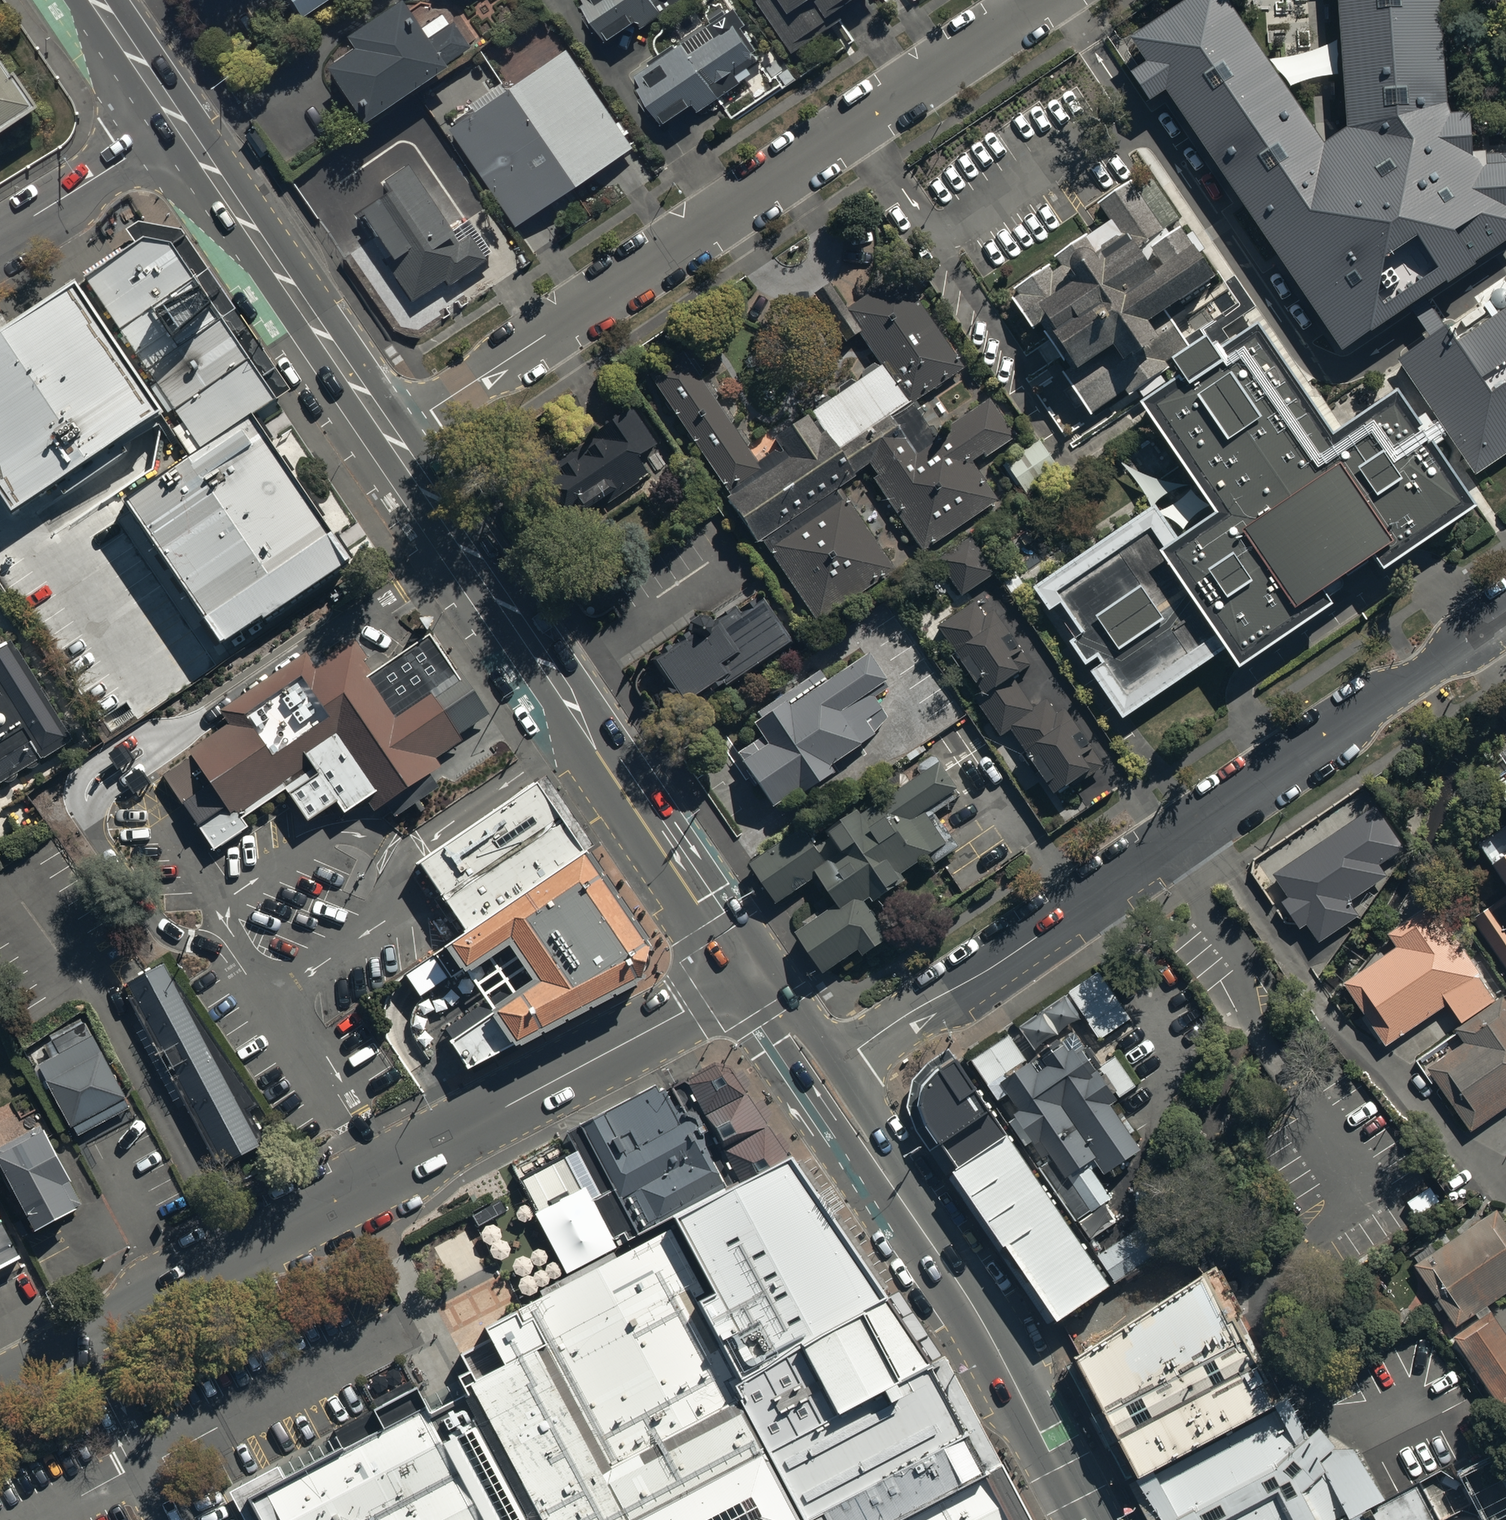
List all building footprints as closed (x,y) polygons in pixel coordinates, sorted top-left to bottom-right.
[(303,18),(331,0),(292,0),(303,18)] [(586,7),(580,11),(606,48),(631,31),(634,36),(662,16),(659,13),(678,0),(581,0),(586,7)] [(792,59),(844,25),(840,19),(868,0),(754,0),(792,59)] [(1223,0),(1188,0),(1129,40),(1144,63),(1128,74),(1148,104),(1164,94),(1339,355),(1505,239),(1505,162),(1498,154),(1467,155),(1466,114),(1448,115),(1444,104),(1437,0),(1336,0),(1344,128),(1321,144),(1223,0)] [(326,81),(362,137),(446,81),(441,74),(470,55),(453,29),(448,32),(441,22),(417,38),(401,13),(345,51),(353,63),(326,81)] [(728,20),(632,81),(642,95),(638,98),(657,128),(661,126),(665,132),(689,116),(692,120),(741,88),(739,86),(751,79),(748,75),(759,68),(728,20)] [(38,110),(0,54),(0,136),(38,110)] [(448,136),(513,233),(631,155),(566,58),(448,136)] [(466,225),(449,237),(406,175),(409,173),(383,138),(357,157),(361,162),(328,185),(357,226),(358,225),(387,266),(384,269),(411,307),(442,285),(447,292),(490,259),(466,225)] [(1498,154),(1505,162),(1505,153),(1498,154)] [(1182,229),(1153,186),(1137,197),(1133,192),(1101,214),(1113,232),(1081,253),(1082,254),(1042,280),(1009,303),(1019,319),(1072,397),(1090,424),(1126,400),(1131,407),(1195,364),(1173,331),(1218,301),(1173,235),(1182,229)] [(278,404),(173,248),(138,244),(86,278),(174,420),(193,460),(256,420),(278,404)] [(86,278),(0,340),(0,490),(17,517),(174,420),(86,278)] [(1452,342),(1442,328),(1397,358),(1474,472),(1505,450),(1505,306),(1452,342)] [(768,458),(685,330),(647,355),(729,483),(768,458)] [(1248,331),(1138,404),(1222,530),(1168,565),(1161,554),(1148,536),(1041,607),(1125,733),(1227,666),(1241,687),(1335,625),(1325,611),(1378,576),(1387,590),(1480,528),(1461,500),(1460,501),(1400,410),(1332,456),(1248,331)] [(910,386),(883,343),(808,391),(836,433),(910,386)] [(926,382),(850,431),(919,539),(996,490),(968,447),(1011,419),(988,383),(945,410),(926,382)] [(655,422),(633,389),(533,453),(570,510),(647,461),(631,437),(655,422)] [(346,565),(256,420),(193,460),(128,508),(216,646),(346,565)] [(768,458),(729,483),(813,612),(895,560),(812,430),(768,458)] [(939,567),(962,602),(998,578),(975,543),(939,567)] [(793,625),(759,572),(649,642),(683,695),(793,625)] [(1009,735),(1035,713),(1016,685),(1033,673),(996,618),(986,624),(976,609),(937,636),(985,708),(981,710),(1001,740),(1009,735)] [(72,737),(12,639),(0,646),(0,780),(72,737)] [(287,800),(312,835),(339,817),(347,829),(369,813),(377,825),(391,816),(398,826),(441,796),(431,782),(441,775),(438,766),(463,748),(461,744),(490,724),(431,640),(374,680),(367,670),(372,666),(357,645),(326,667),(328,669),(319,676),(308,661),(223,720),(231,732),(161,780),(217,861),(252,836),(246,827),(287,800)] [(738,761),(771,815),(797,799),(801,806),(834,783),(829,776),(875,742),(888,726),(873,703),(888,694),(869,663),(795,708),(790,700),(757,720),(763,729),(754,734),(761,746),(738,761)] [(1035,713),(1009,735),(1057,808),(1106,775),(1066,715),(1058,720),(1048,705),(1035,713)] [(752,871),(777,911),(818,885),(838,917),(796,944),(822,984),(860,959),(865,967),(891,951),(866,913),(874,908),(878,915),(904,899),(897,888),(934,865),(937,870),(959,856),(943,831),(938,835),(928,820),(959,801),(942,774),(862,825),(860,823),(829,843),(843,864),(828,874),(805,838),(752,871)] [(452,987),(470,990),(484,1012),(445,1036),(449,1054),(470,1068),(634,977),(647,960),(533,788),(417,865),(416,877),(458,939),(437,953),(436,962),(452,987)] [(1375,807),(1272,874),(1288,898),(1282,902),(1300,929),(1307,925),(1319,943),(1360,916),(1349,900),(1386,875),(1379,865),(1403,849),(1375,807)] [(1480,846),(1505,889),(1505,831),(1480,846)] [(1394,942),(1342,976),(1385,1040),(1446,1000),(1458,1018),(1494,994),(1430,897),(1384,927),(1394,942)] [(1471,925),(1505,980),(1505,904),(1471,925)] [(1085,1018),(1101,1041),(1133,1019),(1101,973),(1069,995),(1085,1018)] [(265,1156),(169,977),(129,999),(225,1178),(265,1156)] [(1468,1126),(1505,1100),(1505,1000),(1500,992),(1452,1025),(1455,1030),(1414,1058),(1431,1083),(1436,1080),(1468,1126)] [(1020,1028),(1036,1052),(1085,1018),(1069,995),(1020,1028)] [(132,1116),(85,1029),(33,1057),(79,1144),(132,1116)] [(972,1061),(990,1087),(1028,1062),(1010,1036),(972,1061)] [(1112,1199),(1089,1166),(1097,1161),(1107,1176),(1143,1151),(1112,1107),(1119,1102),(1084,1051),(1077,1056),(1074,1052),(1070,1055),(1061,1042),(1041,1055),(1050,1069),(1039,1076),(1031,1065),(1002,1085),(1020,1111),(1015,1115),(1037,1147),(1043,1143),(1054,1160),(1040,1169),(1077,1223),(1112,1199)] [(1101,1069),(1121,1099),(1137,1088),(1117,1058),(1101,1069)] [(959,1171),(1009,1137),(956,1060),(936,1073),(925,1088),(922,1109),(929,1127),(959,1171)] [(664,1090),(655,1085),(580,1124),(599,1159),(595,1162),(639,1244),(748,1187),(794,1163),(731,1068),(712,1065),(664,1090)] [(39,1234),(79,1213),(67,1189),(74,1185),(42,1124),(0,1146),(0,1153),(3,1159),(0,1160),(39,1234)] [(1063,1323),(1113,1289),(1009,1137),(959,1171),(1063,1323)] [(581,1182),(564,1152),(520,1176),(537,1206),(581,1182)] [(250,1501),(260,1519),(1010,1519),(962,1427),(933,1370),(910,1336),(883,1295),(861,1262),(834,1223),(826,1211),(820,1202),(817,1198),(794,1163),(748,1187),(663,1233),(667,1239),(526,1313),(487,1334),(491,1340),(461,1356),(469,1371),(458,1377),(466,1391),(449,1400),(429,1410),(386,1430),(345,1451),(338,1455),(250,1501)] [(1453,1320),(1471,1307),(1477,1316),(1453,1333),(1501,1401),(1505,1398),(1505,1331),(1486,1302),(1505,1288),(1505,1222),(1494,1204),(1412,1261),(1453,1320)] [(1099,1257),(1118,1284),(1174,1245),(1156,1219),(1099,1257)] [(25,1267),(0,1220),(0,1279),(25,1267)] [(1077,1364),(1141,1483),(1291,1404),(1221,1270),(1077,1364)] [(1311,1441),(1291,1404),(1141,1483),(1160,1519),(1357,1519),(1382,1507),(1353,1452),(1337,1452),(1329,1442),(1322,1432),(1311,1441)] [(1421,1486),(1382,1507),(1357,1519),(1439,1519),(1421,1486)]
